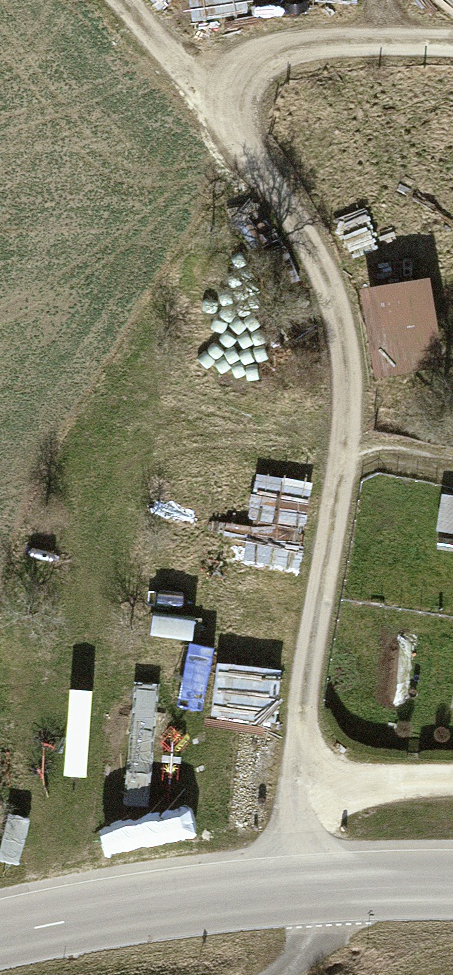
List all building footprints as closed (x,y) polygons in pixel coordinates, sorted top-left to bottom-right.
[(430,273),(359,285),(375,374),(446,362),(430,273)] [(222,655),(216,714),(282,721),(288,661),(222,655)]
